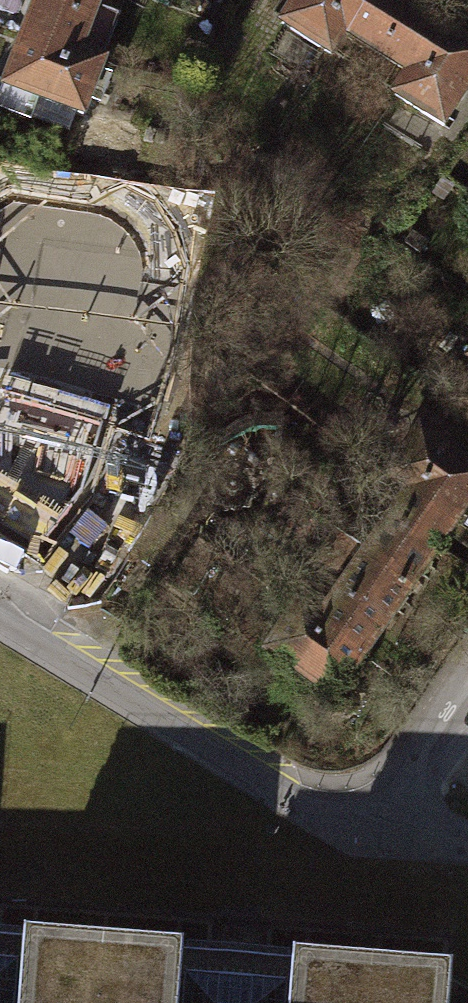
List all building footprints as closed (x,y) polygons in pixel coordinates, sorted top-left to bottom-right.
[(12,45),(0,77),(0,111),(20,119),(22,114),(60,128),(66,112),(72,114),(108,20),(87,12),(91,0),(29,0),(12,45)] [(357,0),(289,0),(275,22),(323,53),(337,31),(357,0)] [(395,0),(357,0),(337,31),(401,72),(432,24),(395,0)] [(401,72),(387,94),(435,125),(467,73),(467,47),(432,24),(401,72)] [(123,230),(0,211),(0,481),(66,491),(99,278),(116,280),(123,230)] [(459,359),(467,365),(467,345),(459,359)] [(329,697),(348,669),(381,620),(425,557),(465,497),(467,493),(467,466),(410,427),(378,475),(400,490),(357,553),(328,533),(283,599),(290,604),(259,650),(329,697)] [(453,967),(294,955),(294,959),(183,951),(183,947),(24,934),(23,938),(0,936),(0,1002),(450,1002),(453,967)]
